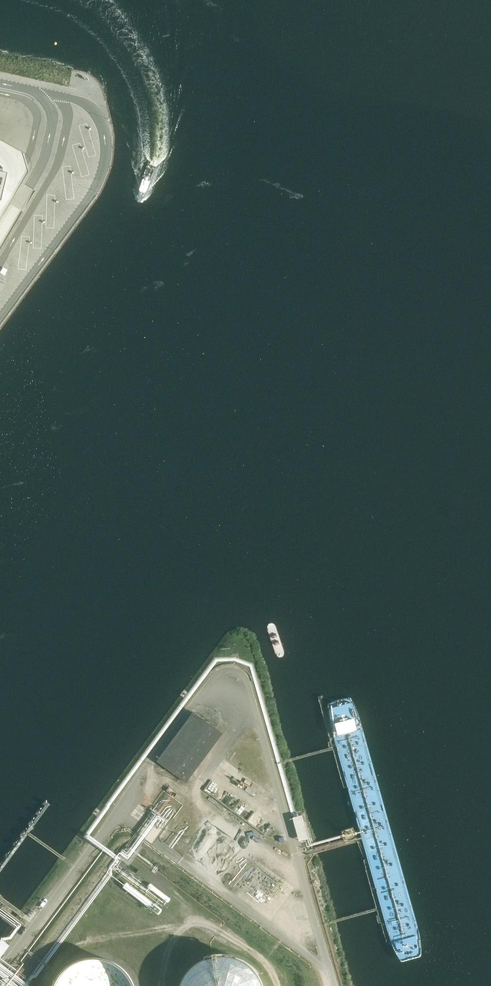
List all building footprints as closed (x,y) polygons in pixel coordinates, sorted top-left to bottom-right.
[(86,162),(96,164),(98,153),(89,151),(86,162)] [(91,176),(95,168),(89,165),(85,174),(91,176)] [(81,172),(74,181),(83,189),(90,180),(81,172)] [(185,759),(210,724),(194,712),(158,761),(174,773),(185,781),(196,767),(185,759)] [(196,767),(185,781),(187,782),(223,733),(211,724),(210,724),(185,759),(196,767)] [(225,765),(237,773),(240,769),(228,760),(225,765)] [(163,909),(127,882),(126,882),(125,883),(124,884),(124,885),(123,885),(123,886),(123,887),(158,914),(159,914),(160,914),(160,913),(161,913),(161,912),(162,912),(162,911),(162,910),(163,909)] [(171,898),(151,883),(150,883),(149,884),(148,885),(148,886),(148,887),(168,902),(169,902),(170,901),(170,900),(171,900),(171,899),(171,898)] [(2,939),(0,942),(0,960),(11,945),(2,939)] [(196,965),(193,967),(192,969),(190,970),(189,972),(188,974),(187,976),(185,978),(184,980),(184,981),(183,983),(182,985),(264,985),(263,985),(263,983),(262,981),(261,979),(259,976),(257,973),(255,970),(254,968),(251,966),(248,964),(246,962),(244,960),(240,959),(237,958),(234,956),(231,956),(228,955),(226,955),(224,955),(220,955),(217,955),(213,956),(210,957),(207,958),(204,960),(202,961),(199,963),(196,965)] [(135,985),(134,984),(133,982),(132,980),(131,978),(130,976),(128,974),(126,971),(124,969),(123,968),(121,966),(119,965),(117,964),(115,962),(112,961),(110,960),(107,959),(105,958),(102,958),(100,958),(99,957),(95,957),(92,957),(90,958),(87,958),(85,958),(83,959),(81,960),(78,961),(76,962),(74,963),(72,964),(70,965),(68,967),(66,969),(64,970),(62,973),(61,975),(59,977),(58,979),(57,981),(56,983),(55,985),(135,985)]
